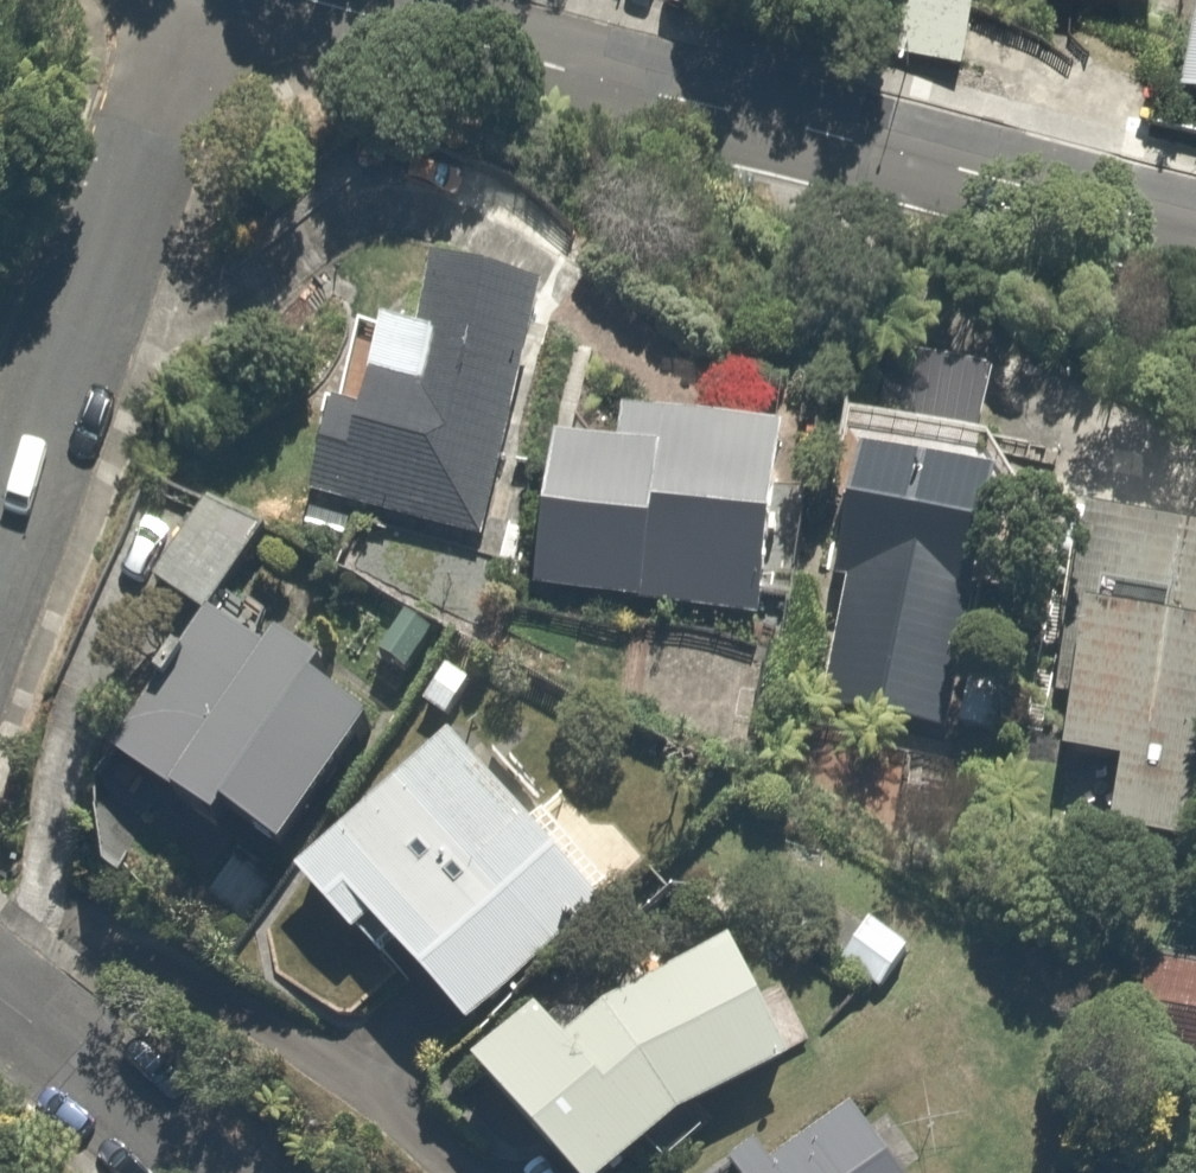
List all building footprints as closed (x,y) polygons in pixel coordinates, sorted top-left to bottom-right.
[(901,0),(891,0),(879,57),(962,73),(973,14),(901,0)] [(1173,87),(1195,93),(1195,0),(1173,87)] [(324,441),(309,498),(473,542),(541,291),(458,268),(442,327),(380,311),(343,447),(324,441)] [(541,443),(528,584),(758,604),(773,431),(625,418),(622,450),(541,443)] [(847,460),(822,573),(862,582),(834,713),(938,735),(991,492),(847,460)] [(208,608),(255,530),(198,497),(152,574),(208,608)] [(1052,750),(1121,764),(1108,826),(1164,837),(1195,685),(1195,543),(1100,522),(1052,750)] [(257,648),(200,612),(106,761),(222,834),(229,824),(279,856),(375,703),(266,634),(257,648)] [(449,739),(292,870),(342,931),(364,913),(459,1028),(595,915),(449,739)] [(913,951),(859,913),(827,959),(882,997),(913,951)] [(467,1062),(568,1172),(613,1172),(663,1127),(790,1055),(723,937),(569,1024),(542,994),(467,1062)] [(1141,968),(1126,1072),(1195,1082),(1195,975),(1141,968)] [(846,1116),(760,1172),(883,1172),(846,1116)]
